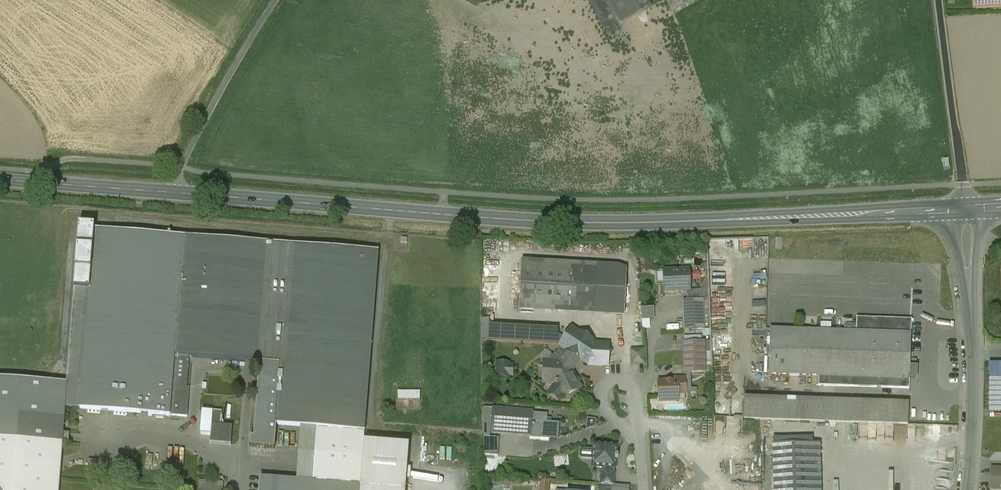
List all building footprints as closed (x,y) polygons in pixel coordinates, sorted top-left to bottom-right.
[(648,0),(621,0),(631,18),(652,7),(648,0)] [(693,0),(666,0),(673,12),(694,1),(693,0)] [(975,8),(1000,7),(1000,0),(974,0),(975,8)] [(95,229),(95,226),(80,225),(79,228),(67,383),(0,378),(0,439),(63,444),(66,408),(187,417),(190,389),(187,389),(190,357),(260,362),(281,364),(277,425),(301,427),(365,432),(367,406),(379,251),(95,229)] [(576,273),(536,271),(537,263),(523,262),(520,308),(534,309),(534,301),(574,303),(576,273)] [(689,270),(664,271),(664,292),(690,290),(689,270)] [(703,300),(684,300),(685,330),(704,330),(703,300)] [(643,306),(644,319),(657,318),(656,305),(643,306)] [(912,320),(857,318),(856,332),(770,329),(769,375),(819,377),(819,386),(909,389),(912,320)] [(579,334),(571,329),(564,338),(560,345),(562,347),(568,351),(559,364),(551,363),(544,363),(543,383),(555,384),(551,390),(562,398),(580,389),(577,382),(578,382),(579,379),(576,378),(575,378),(570,368),(572,363),(576,364),(580,359),(588,364),(588,366),(602,367),(602,365),(608,366),(609,356),(612,352),(609,348),(609,346),(595,345),(592,342),(593,341),(580,332),(579,334)] [(558,333),(489,330),(488,340),(558,344),(558,343),(558,334),(558,333)] [(704,342),(685,343),(686,373),(705,372),(704,342)] [(562,347),(557,353),(557,352),(554,356),(555,357),(551,363),(559,364),(568,351),(562,347)] [(644,349),(630,350),(631,365),(645,364),(644,349)] [(281,364),(260,362),(254,437),(251,437),(250,447),(275,449),(277,425),(281,364)] [(509,364),(497,363),(496,377),(508,378),(509,364)] [(990,366),(990,397),(1000,397),(1000,366),(990,366)] [(669,380),(669,381),(659,382),(660,398),(667,397),(667,401),(678,401),(678,394),(685,393),(685,377),(671,378),(669,380)] [(907,404),(745,396),(744,418),(906,426),(907,404)] [(990,397),(990,411),(1000,411),(1000,397),(990,397)] [(517,411),(492,409),(491,429),(531,433),(533,415),(533,412),(517,411)] [(222,412),(213,411),(212,425),(221,426),(222,412)] [(547,416),(533,415),(531,433),(531,437),(541,438),(540,441),(549,441),(549,439),(557,439),(558,424),(546,423),(547,416)] [(221,426),(212,425),(210,443),(231,445),(232,427),(221,426)] [(365,432),(301,427),(297,480),(361,485),(365,432)] [(499,438),(484,437),(485,455),(498,456),(499,438)] [(0,439),(0,484),(3,489),(59,489),(63,444),(0,439)] [(773,445),(774,489),(815,489),(813,443),(773,445)] [(617,446),(594,444),(594,451),(592,450),(582,449),(580,451),(580,456),(582,458),(591,459),(593,459),(593,460),(594,460),(599,460),(600,462),(600,466),(600,467),(604,468),(603,472),(602,472),(601,485),(612,486),(612,485),(614,485),(615,473),(613,473),(614,468),(615,468),(617,446)] [(992,469),(991,489),(1000,489),(1000,469),(992,469)] [(260,477),(259,489),(360,489),(361,485),(297,480),(260,477)] [(199,481),(198,489),(223,489),(224,482),(199,481)] [(541,481),(540,489),(548,489),(549,482),(541,481)]
